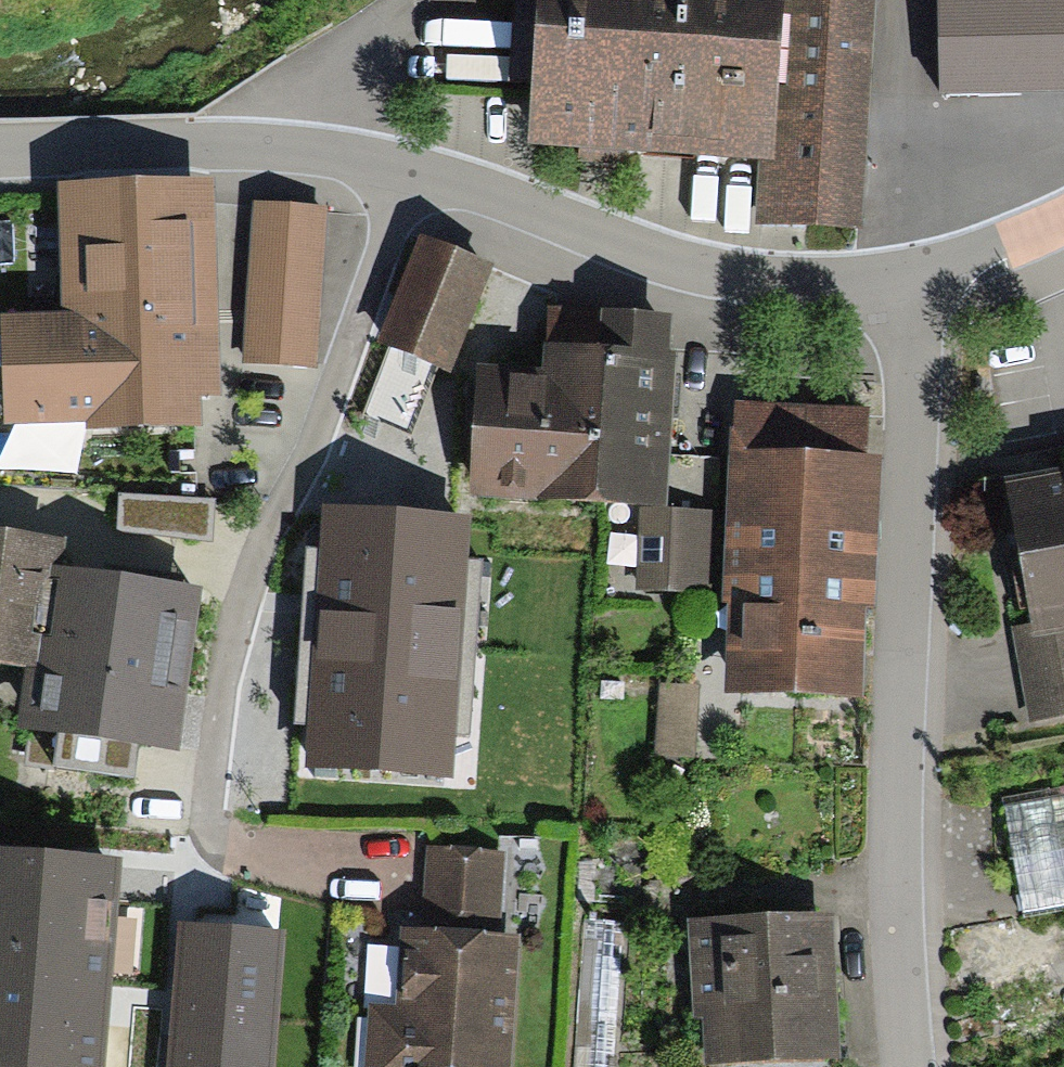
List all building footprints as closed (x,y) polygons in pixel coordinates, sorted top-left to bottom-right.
[(526,146),(597,150),(760,160),(756,220),(859,226),(872,0),(534,0),(526,146)] [(942,88),(1063,87),(1063,0),(941,0),(942,88)] [(215,172),(55,176),(58,304),(0,306),(0,423),(83,421),(83,426),(200,423),(200,390),(220,389),(215,172)] [(325,202),(252,197),(242,358),(316,362),(325,202)] [(421,233),(377,337),(392,344),(364,413),(411,432),(439,366),(451,371),(496,264),(421,233)] [(476,371),(469,502),(642,512),(668,514),(677,347),(668,346),(670,323),(608,319),(609,308),(547,305),(543,375),(476,371)] [(869,407),(731,401),(720,692),(863,697),(865,636),(866,610),(878,611),(884,451),(867,450),(869,407)] [(1005,474),(1032,621),(1010,625),(1028,722),(1063,715),(1063,463),(1005,474)] [(213,500),(122,492),(118,533),(209,541),(213,500)] [(466,519),(322,509),(307,721),(304,760),(449,770),(466,519)] [(638,590),(709,594),(713,516),(668,514),(642,512),(638,590)] [(30,730),(26,752),(134,768),(137,745),(180,752),(205,588),(72,568),(76,538),(0,527),(0,670),(22,673),(13,727),(30,730)] [(697,684),(660,682),(656,752),(693,754),(697,684)] [(1001,810),(1020,911),(1063,902),(1063,797),(1001,810)] [(0,848),(0,1066),(103,1066),(118,853),(0,848)] [(516,934),(492,933),(498,854),(432,848),(426,931),(404,929),(398,1008),(368,1006),(363,1066),(505,1066),(516,934)] [(833,911),(686,916),(690,1014),(704,1013),(705,1061),(838,1057),(836,984),(833,911)] [(178,917),(174,964),(167,1046),(165,1066),(269,1066),(281,926),(178,917)]
